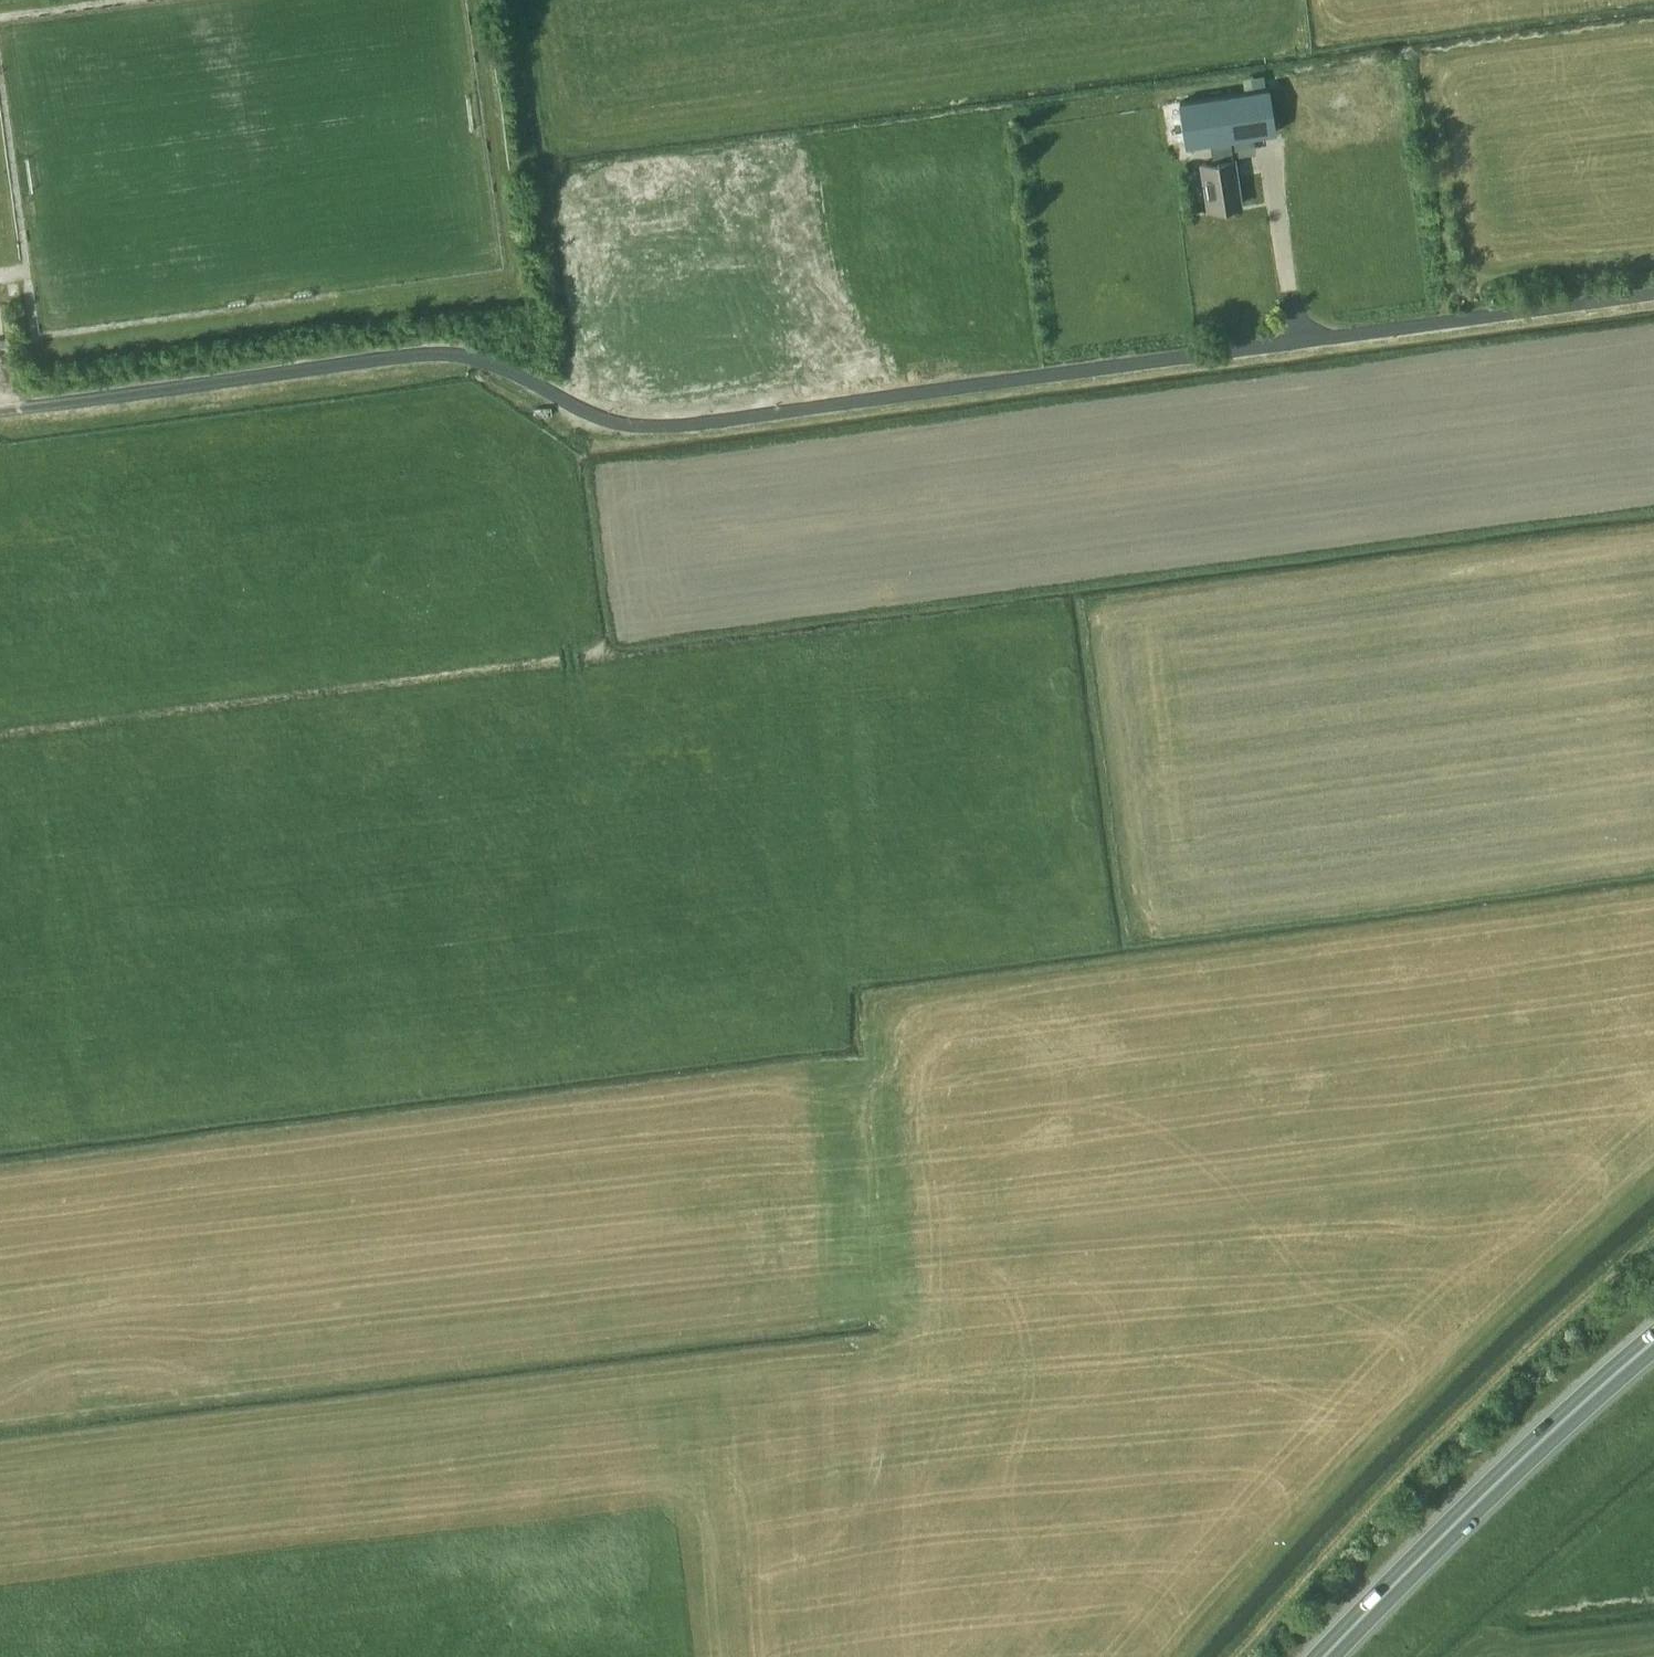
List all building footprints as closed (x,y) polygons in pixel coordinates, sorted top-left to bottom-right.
[(1273,131),(1266,88),(1179,101),(1185,145),(1210,141),(1213,161),(1201,162),(1208,208),(1240,204),(1232,158),(1231,158),(1228,138),(1273,131)]
